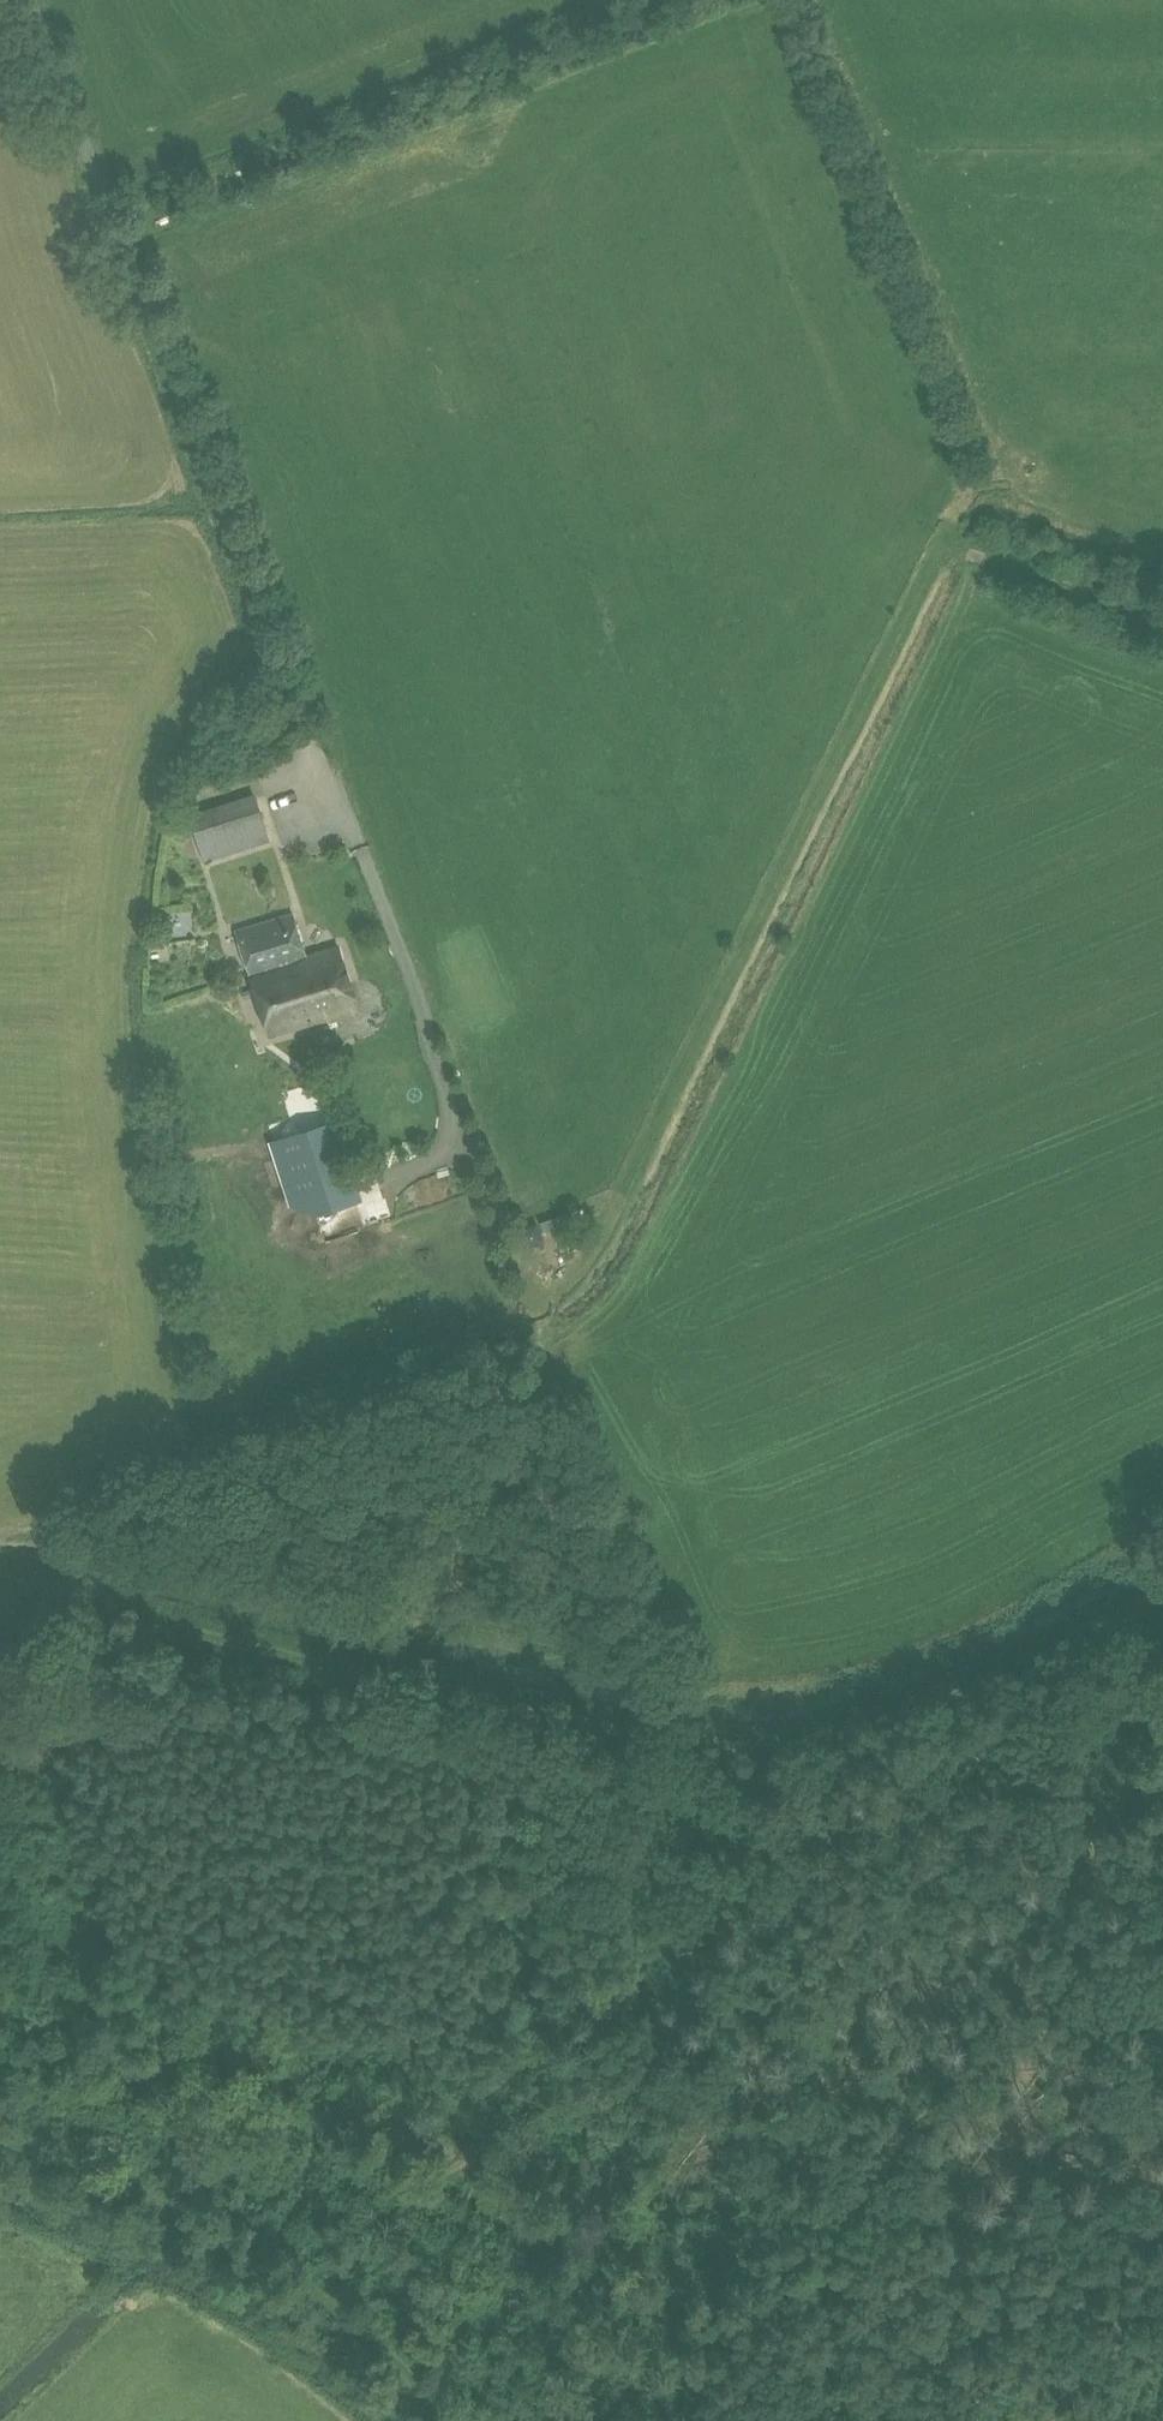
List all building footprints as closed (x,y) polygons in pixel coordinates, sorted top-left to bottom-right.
[(265,692),(262,685),(254,688),(257,695),(265,692)] [(205,861),(273,840),(257,792),(190,813),(205,861)] [(359,1007),(339,946),(307,956),(293,912),(236,930),(270,1034),(322,1018),(322,1019),(359,1007)] [(303,1088),(313,1106),(324,1100),(313,1082),(303,1088)] [(346,1159),(328,1103),(289,1117),(306,1172),(346,1159)] [(557,1263),(564,1276),(582,1266),(575,1253),(557,1263)]
